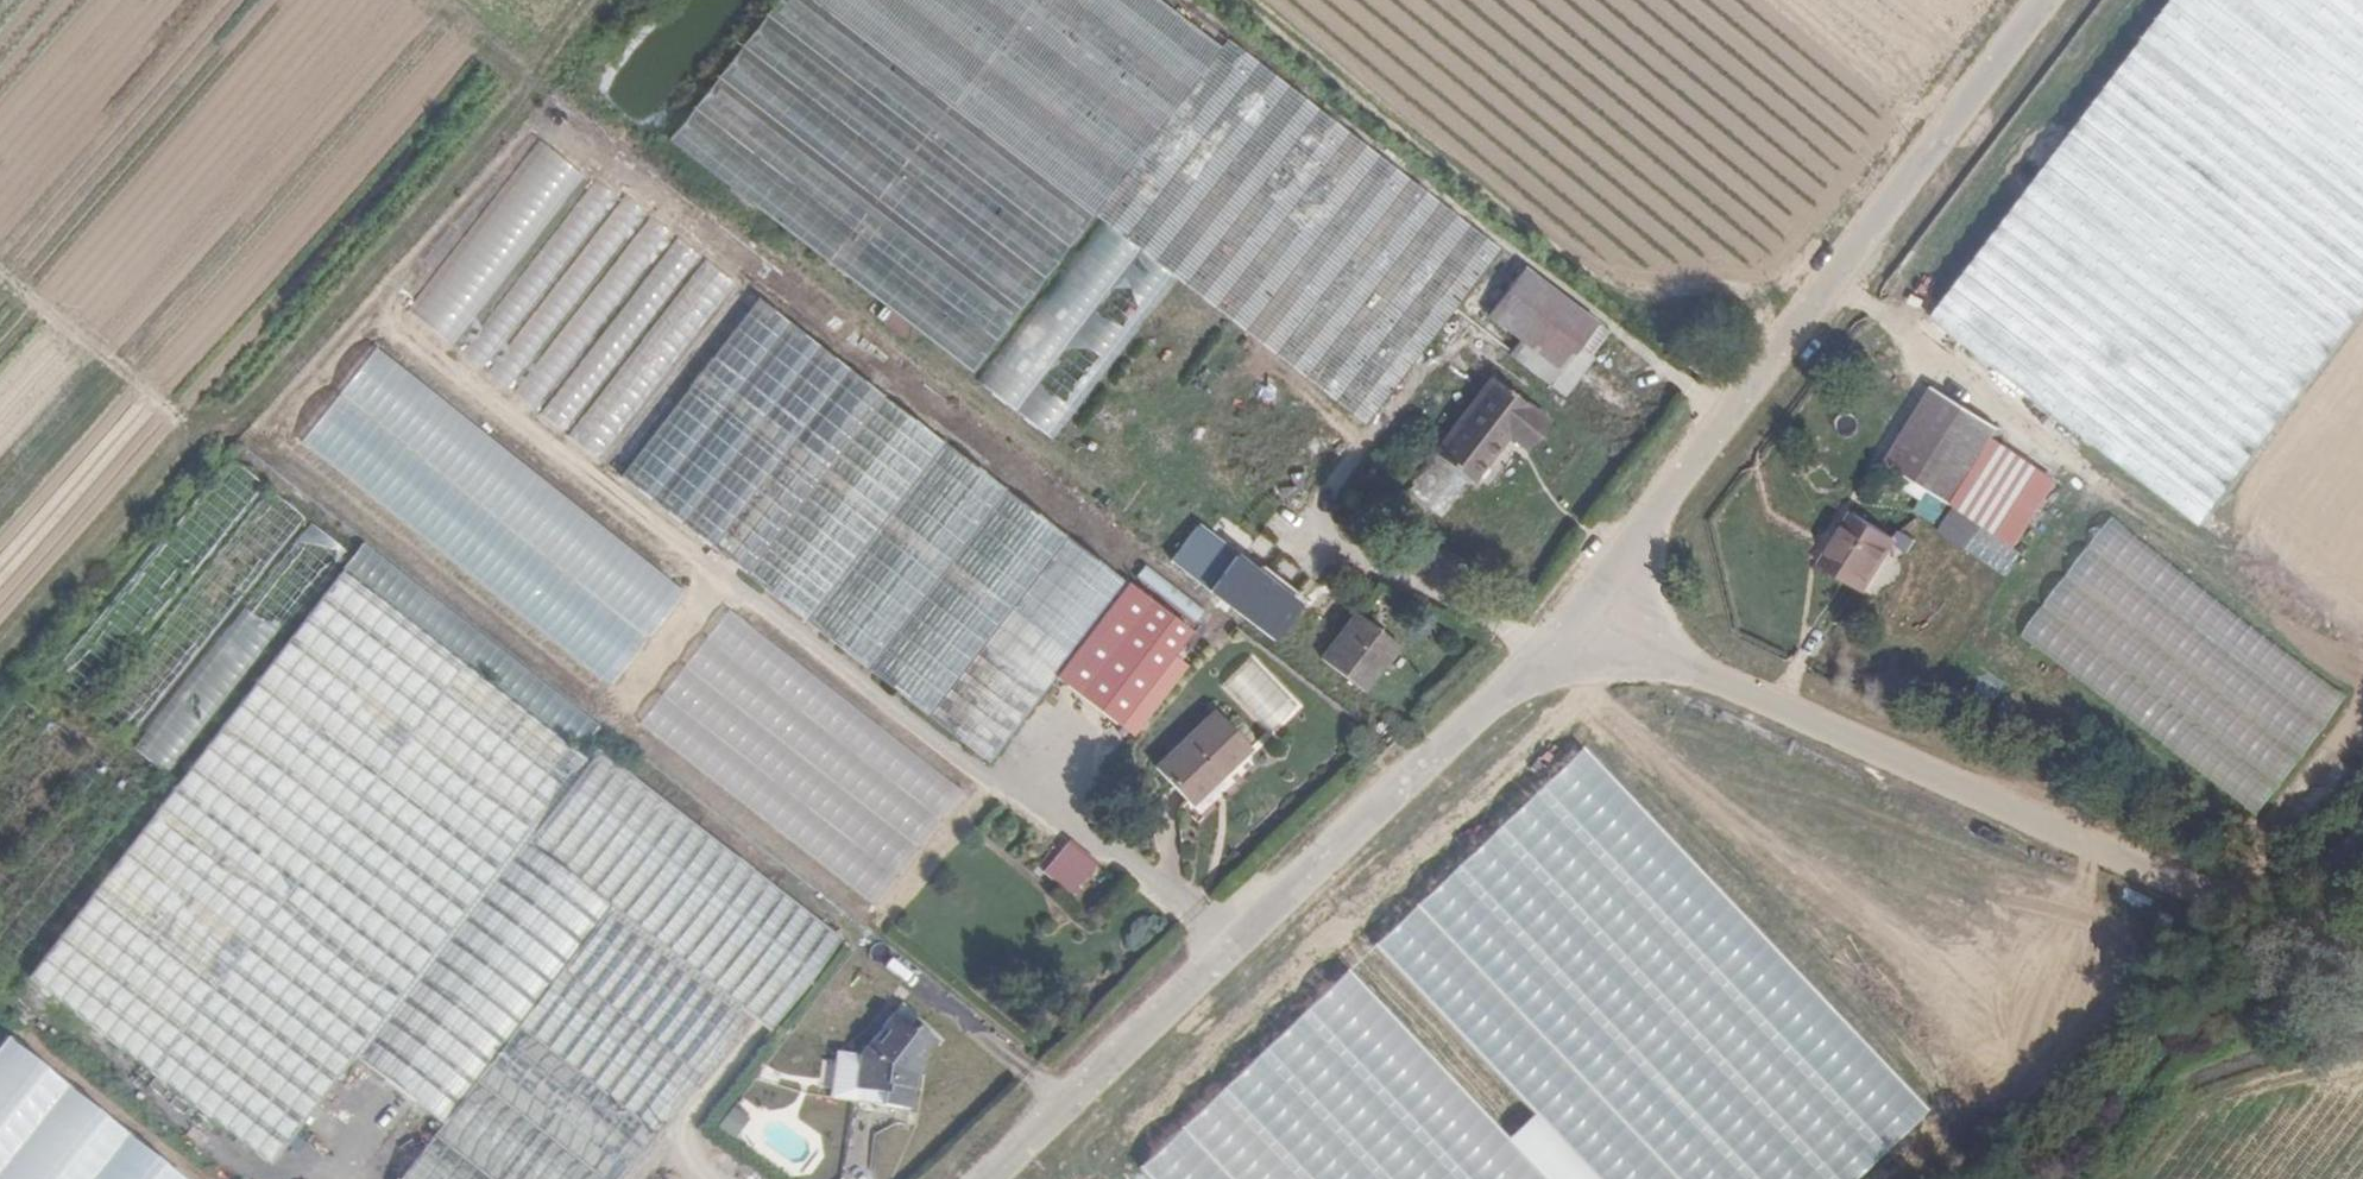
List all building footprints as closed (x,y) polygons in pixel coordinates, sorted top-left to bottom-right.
[(1220,47),(1159,0),(815,0),(1092,214),(1220,47)] [(1933,320),(2204,526),(2362,318),(2362,0),(2177,0),(1933,320)] [(1220,47),(1092,214),(1365,423),(1499,249),(1227,39),(1220,47)] [(537,139),(409,312),(457,348),(585,174),(537,139)] [(593,176),(463,356),(604,458),(734,279),(702,256),(701,257),(646,218),(648,214),(621,194),(620,195),(593,176)] [(1596,323),(1523,267),(1487,314),(1560,370),(1596,323)] [(689,582),(348,336),(277,434),(618,680),(689,582)] [(2023,400),(1958,358),(1909,434),(1973,476),(2023,400)] [(2263,520),(2362,589),(2362,375),(2263,520)] [(1520,445),(1542,416),(1490,376),(1431,451),(1470,483),(1507,437),(1520,445)] [(604,464),(625,476),(665,404),(643,392),(604,464)] [(1055,676),(1127,582),(944,441),(806,622),(988,761),(1055,676)] [(238,470),(230,482),(255,499),(263,487),(238,470)] [(1918,512),(1878,485),(1844,537),(1885,564),(1918,512)] [(146,623),(178,586),(180,588),(216,546),(212,542),(221,533),(194,509),(117,598),(146,623)] [(306,578),(306,557),(329,557),(328,581),(345,556),(346,542),(330,532),(327,536),(288,509),(287,551),(276,567),(271,566),(271,570),(255,593),(243,593),(231,610),(216,600),(211,607),(179,606),(213,629),(193,629),(192,664),(133,750),(171,776),(294,597),(294,596),(306,578)] [(2106,520),(2022,640),(2268,812),(2352,692),(2106,520)] [(843,942),(599,753),(588,766),(342,576),(29,977),(271,1165),(354,1059),(441,1128),(401,1178),(623,1178),(746,1022),(737,1014),(740,1011),(771,1033),(843,942)] [(1127,582),(1055,676),(1118,725),(1190,630),(1127,582)] [(1284,608),(1260,588),(1241,612),(1266,631),(1284,608)] [(966,788),(726,611),(639,728),(880,905),(966,788)] [(1397,644),(1355,612),(1319,658),(1361,690),(1397,644)] [(1250,655),(1222,685),(1273,734),(1302,705),(1250,655)] [(1251,746),(1213,708),(1153,766),(1186,802),(1217,773),(1220,776),(1251,746)] [(1380,736),(1392,725),(1383,716),(1371,727),(1380,736)] [(1380,736),(1371,727),(1360,739),(1368,748),(1380,736)] [(1585,751),(1375,951),(1594,1178),(1858,1178),(1929,1111),(1585,751)] [(1070,895),(1098,863),(1069,839),(1042,871),(1070,895)] [(1348,971),(1137,1172),(1144,1178),(1547,1178),(1348,971)] [(892,1023),(859,1062),(855,1108),(908,1112),(913,1077),(922,1066),(918,1063),(928,1051),(892,1023)] [(8,1038),(0,1049),(0,1178),(183,1178),(8,1038)] [(740,1139),(750,1114),(731,1106),(721,1132),(740,1139)]
